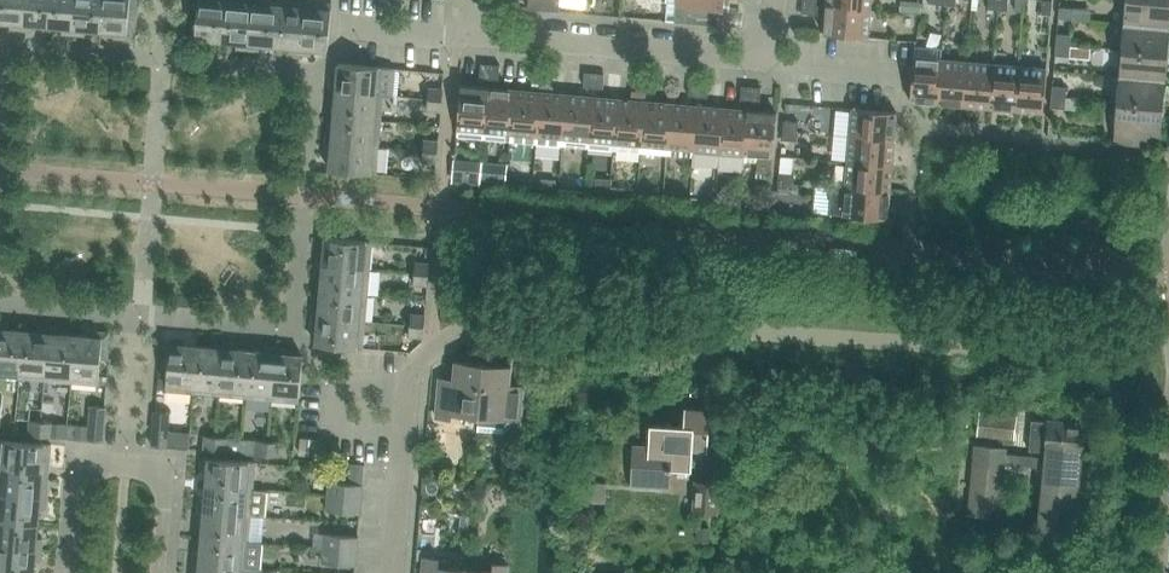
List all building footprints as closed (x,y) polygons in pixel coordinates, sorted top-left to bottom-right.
[(21,30),(24,0),(0,0),(0,22),(10,23),(9,29),(21,30)] [(48,26),(50,0),(24,0),(21,30),(33,31),(34,25),(48,26)] [(73,34),(76,0),(50,0),(48,26),(62,27),(61,33),(73,34)] [(73,34),(85,35),(86,29),(100,31),(102,0),(76,0),(73,34)] [(100,31),(114,32),(113,38),(127,39),(134,39),(137,14),(138,0),(102,0),(100,31)] [(222,41),(226,0),(198,0),(194,45),(208,46),(208,40),(222,41)] [(248,49),(252,0),(226,0),(222,41),(236,43),(236,48),(248,49)] [(274,46),(279,0),(252,0),(248,49),(260,50),(260,45),(274,46)] [(300,54),(305,2),(283,0),(279,0),(274,46),(289,47),(288,53),(300,54)] [(528,9),(559,12),(560,0),(528,0),(528,9)] [(666,21),(717,26),(719,10),(724,10),(725,0),(668,0),(666,21)] [(871,0),(826,0),(826,6),(870,10),(871,0)] [(997,11),(998,0),(989,0),(988,10),(997,11)] [(997,11),(1007,12),(1008,0),(998,0),(997,11)] [(1051,15),(1052,1),(1043,0),(1042,0),(1041,14),(1051,15)] [(1156,0),(1126,0),(1124,24),(1168,28),(1168,1),(1156,0)] [(305,2),(300,54),(312,55),(312,49),(328,51),(332,4),(305,2)] [(817,5),(802,4),(801,13),(816,15),(817,5)] [(870,10),(826,6),(823,33),(868,37),(870,10)] [(1059,7),(1058,18),(1072,19),(1073,8),(1059,7)] [(1168,38),(1168,28),(1124,24),(1121,50),(1168,55),(1168,54),(1168,38)] [(1056,44),(1070,46),(1071,35),(1057,34),(1056,44)] [(1056,44),(1055,55),(1069,57),(1070,46),(1056,44)] [(1165,80),(1168,55),(1168,54),(1121,50),(1119,76),(1165,80)] [(910,102),(937,104),(941,60),(914,57),(910,102)] [(937,104),(963,106),(967,62),(941,60),(937,104)] [(963,106),(989,108),(993,64),(967,62),(963,106)] [(479,78),(489,79),(490,64),(481,63),(479,78)] [(332,79),(330,91),(382,95),(392,96),(394,68),(339,64),(337,79),(332,79)] [(489,79),(499,80),(500,65),(490,64),(489,79)] [(993,64),(989,108),(1015,111),(1019,66),(993,64)] [(1019,66),(1015,111),(1042,113),(1046,69),(1019,66)] [(531,82),(541,83),(542,69),(533,68),(531,82)] [(541,83),(551,84),(552,70),(542,69),(541,83)] [(583,87),(593,88),(594,73),(585,72),(583,87)] [(594,73),(593,88),(603,89),(604,74),(594,73)] [(1163,106),(1165,80),(1119,76),(1117,102),(1163,106)] [(636,91),(645,92),(647,78),(637,77),(636,91)] [(645,92),(655,93),(656,79),(647,78),(645,92)] [(688,96),(698,97),(699,82),(689,82),(688,96)] [(699,82),(698,97),(707,98),(709,83),(699,82)] [(457,137),(484,139),(488,88),(461,85),(457,137)] [(740,100),(750,101),(751,87),(742,86),(740,100)] [(1052,86),(1051,97),(1066,98),(1066,87),(1052,86)] [(750,101),(760,102),(761,88),(751,87),(750,101)] [(428,88),(428,99),(442,100),(443,90),(428,88)] [(484,139),(510,141),(514,90),(488,88),(484,139)] [(510,141),(536,144),(540,92),(514,90),(510,141)] [(335,103),(334,117),(380,121),(382,95),(330,91),(329,103),(335,103)] [(536,144),(562,146),(566,95),(540,92),(536,144)] [(592,97),(566,95),(562,146),(588,148),(592,97)] [(588,148),(614,150),(619,99),(592,97),(588,148)] [(1050,107),(1065,109),(1066,98),(1051,97),(1050,107)] [(428,99),(427,110),(441,111),(442,100),(428,99)] [(614,150),(641,153),(645,101),(619,99),(614,150)] [(645,101),(641,153),(667,155),(671,104),(645,101)] [(1163,106),(1117,102),(1113,143),(1149,146),(1151,133),(1161,134),(1163,106)] [(667,155),(693,157),(697,106),(671,104),(667,155)] [(693,157),(719,160),(723,108),(697,106),(693,157)] [(719,160),(745,162),(749,110),(723,108),(719,160)] [(850,136),(894,140),(896,113),(852,109),(850,136)] [(749,110),(745,162),(757,163),(756,177),(771,179),(776,113),(749,110)] [(326,143),(378,147),(380,121),(334,117),(333,131),(327,131),(326,143)] [(784,120),(783,130),(797,131),(798,121),(784,120)] [(783,130),(782,139),(796,141),(797,131),(783,130)] [(894,140),(850,136),(848,162),(892,166),(894,140)] [(423,151),(437,152),(438,142),(424,140),(423,151)] [(378,147),(326,143),(325,155),(331,155),(329,171),(376,175),(378,147)] [(437,152),(423,151),(422,162),(437,163),(437,152)] [(848,162),(845,188),(890,192),(892,166),(848,162)] [(453,181),(480,183),(481,170),(454,168),(453,181)] [(506,186),(507,173),(481,170),(480,183),(491,184),(506,186)] [(778,182),(793,183),(794,174),(779,172),(778,182)] [(793,183),(778,182),(778,192),(792,193),(793,183)] [(890,192),(845,188),(843,216),(887,219),(890,192)] [(318,253),(317,265),(369,269),(372,242),(325,238),(324,253),(318,253)] [(415,262),(414,273),(429,275),(430,264),(415,262)] [(322,277),(321,291),(367,295),(369,269),(317,265),(316,277),(322,277)] [(413,284),(427,286),(429,275),(414,273),(413,284)] [(314,305),(313,317),(365,321),(367,295),(321,291),(319,305),(314,305)] [(409,325),(424,327),(425,316),(410,315),(409,325)] [(365,321),(313,317),(312,329),(317,329),(316,345),(362,349),(365,321)] [(19,378),(23,331),(9,330),(9,324),(0,324),(0,376),(19,378)] [(424,327),(409,325),(408,336),(423,337),(424,327)] [(19,378),(45,380),(49,328),(37,327),(37,333),(23,331),(19,378)] [(45,380),(71,382),(75,336),(61,335),(61,329),(49,328),(45,380)] [(75,336),(71,382),(99,385),(101,359),(107,360),(109,333),(89,331),(89,337),(75,336)] [(166,391),(193,393),(197,347),(183,345),(184,340),(170,338),(166,391)] [(193,393),(219,395),(224,343),(212,342),(211,348),(197,347),(193,393)] [(219,395),(245,398),(249,351),(235,350),(236,344),(224,343),(219,395)] [(249,351),(245,398),(271,400),(276,348),(264,347),(263,352),(249,351)] [(276,348),(271,400),(299,402),(303,356),(287,355),(288,349),(276,348)] [(452,414),(479,416),(483,364),(456,362),(454,385),(440,384),(437,418),(452,419),(452,414)] [(483,364),(479,416),(478,431),(503,433),(509,427),(510,424),(520,425),(523,391),(509,390),(511,366),(483,364)] [(647,469),(691,472),(693,437),(708,438),(710,409),(652,405),(647,469)] [(91,406),(88,441),(102,442),(105,407),(91,406)] [(152,447),(166,448),(169,413),(155,412),(152,447)] [(977,435),(1015,439),(1017,416),(998,414),(979,412),(977,435)] [(976,447),(970,514),(999,517),(1004,464),(1045,468),(1037,547),(1073,550),(1081,455),(1082,455),(1084,443),(1085,424),(1048,421),(1048,422),(1032,420),(1029,450),(1046,452),(1045,458),(1005,454),(1005,449),(976,447)] [(29,436),(40,437),(41,422),(30,421),(29,436)] [(41,422),(40,437),(51,438),(52,423),(41,422)] [(204,451),(214,452),(216,438),(205,437),(204,451)] [(242,440),(216,438),(214,452),(240,454),(242,440)] [(301,438),(299,454),(315,456),(317,439),(301,438)] [(43,472),(44,457),(50,458),(51,445),(0,440),(0,468),(43,472)] [(240,454),(267,457),(268,442),(242,440),(240,454)] [(268,442),(267,457),(277,458),(279,443),(268,442)] [(207,472),(206,486),(252,490),(255,462),(203,458),(202,471),(207,472)] [(0,468),(0,494),(46,498),(47,486),(41,486),(43,472),(0,468)] [(328,496),(362,499),(363,485),(329,482),(328,496)] [(720,484),(696,482),(694,511),(718,513),(720,484)] [(199,499),(198,511),(250,516),(265,517),(267,491),(252,490),(206,486),(205,500),(199,499)] [(38,524),(39,510),(45,510),(46,498),(0,494),(0,521),(38,524)] [(327,511),(360,514),(362,499),(328,496),(327,511)] [(203,524),(202,538),(248,542),(250,516),(198,511),(197,523),(203,524)] [(41,550),(43,538),(37,538),(38,524),(0,521),(0,547),(41,550)] [(323,549),(357,551),(358,537),(325,534),(323,549)] [(195,551),(194,563),(246,568),(260,569),(263,543),(248,542),(202,538),(200,552),(195,551)] [(35,562),(40,562),(41,550),(0,547),(0,572),(34,572),(35,562)] [(322,563),(356,566),(357,551),(323,549),(322,563)] [(466,567),(439,565),(439,559),(424,558),(423,572),(465,572),(466,567)] [(194,563),(193,572),(245,572),(246,568),(194,563)] [(465,572),(507,572),(508,565),(493,564),(492,569),(466,567),(465,572)]
